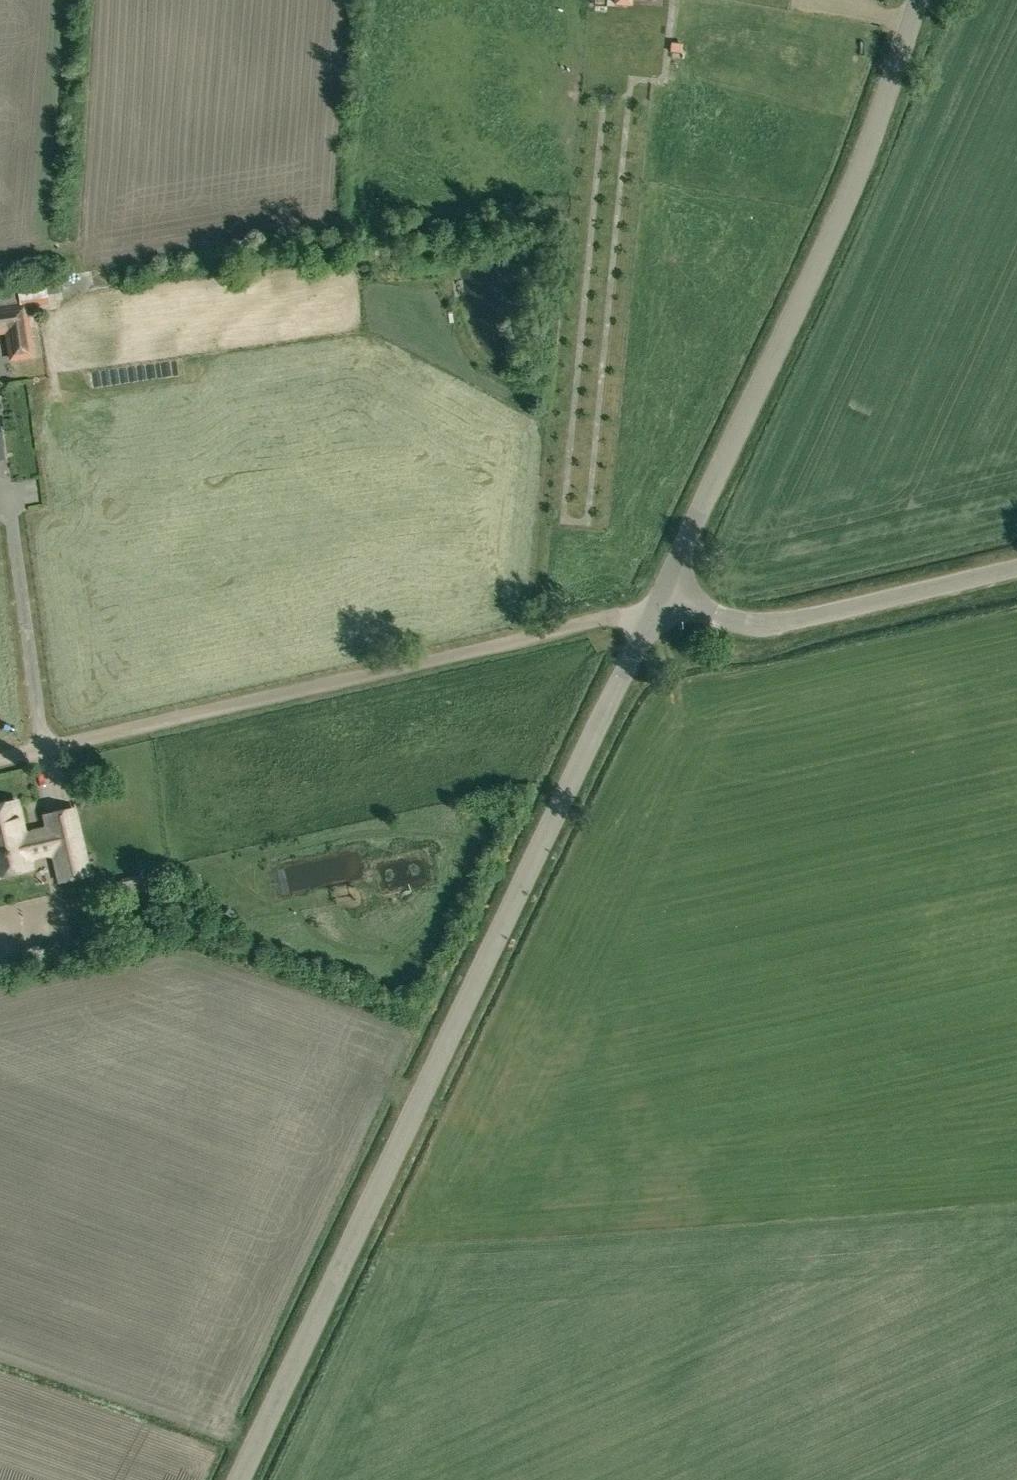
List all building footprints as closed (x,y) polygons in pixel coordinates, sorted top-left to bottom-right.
[(62,274),(48,276),(50,289),(64,286),(62,274)] [(9,329),(11,340),(8,340),(10,358),(31,355),(24,304),(0,307),(0,331),(9,329)] [(73,808),(43,814),(46,827),(23,832),(15,800),(0,803),(0,873),(31,866),(29,857),(52,852),(58,879),(87,872),(73,808)] [(279,872),(283,894),(360,882),(356,860),(279,872)] [(125,896),(146,892),(142,874),(121,879),(125,896)]
